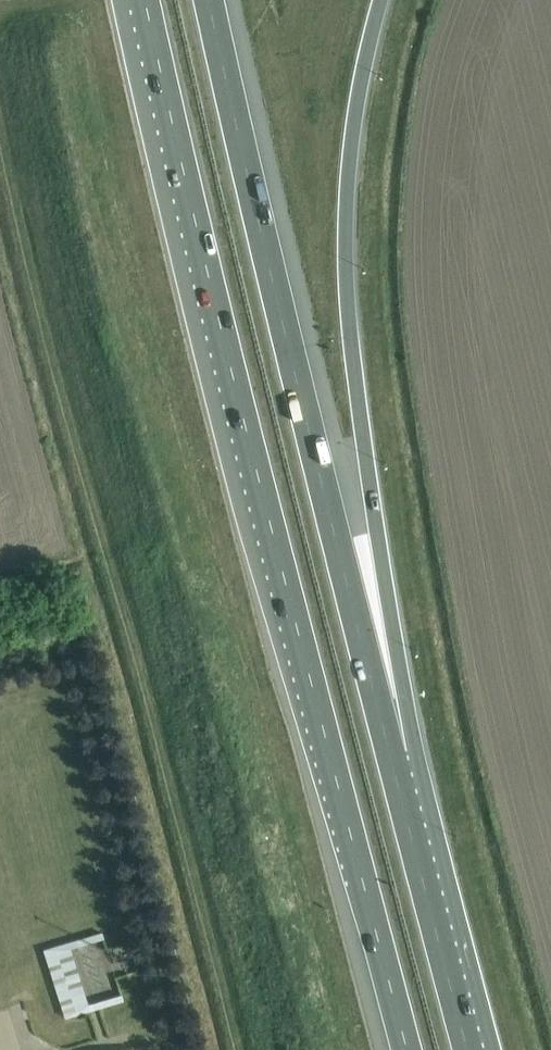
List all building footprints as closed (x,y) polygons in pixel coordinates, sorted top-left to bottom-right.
[(48,946),(68,1015),(123,1000),(111,960),(100,963),(102,971),(85,976),(77,947),(106,939),(103,931),(48,946)]
